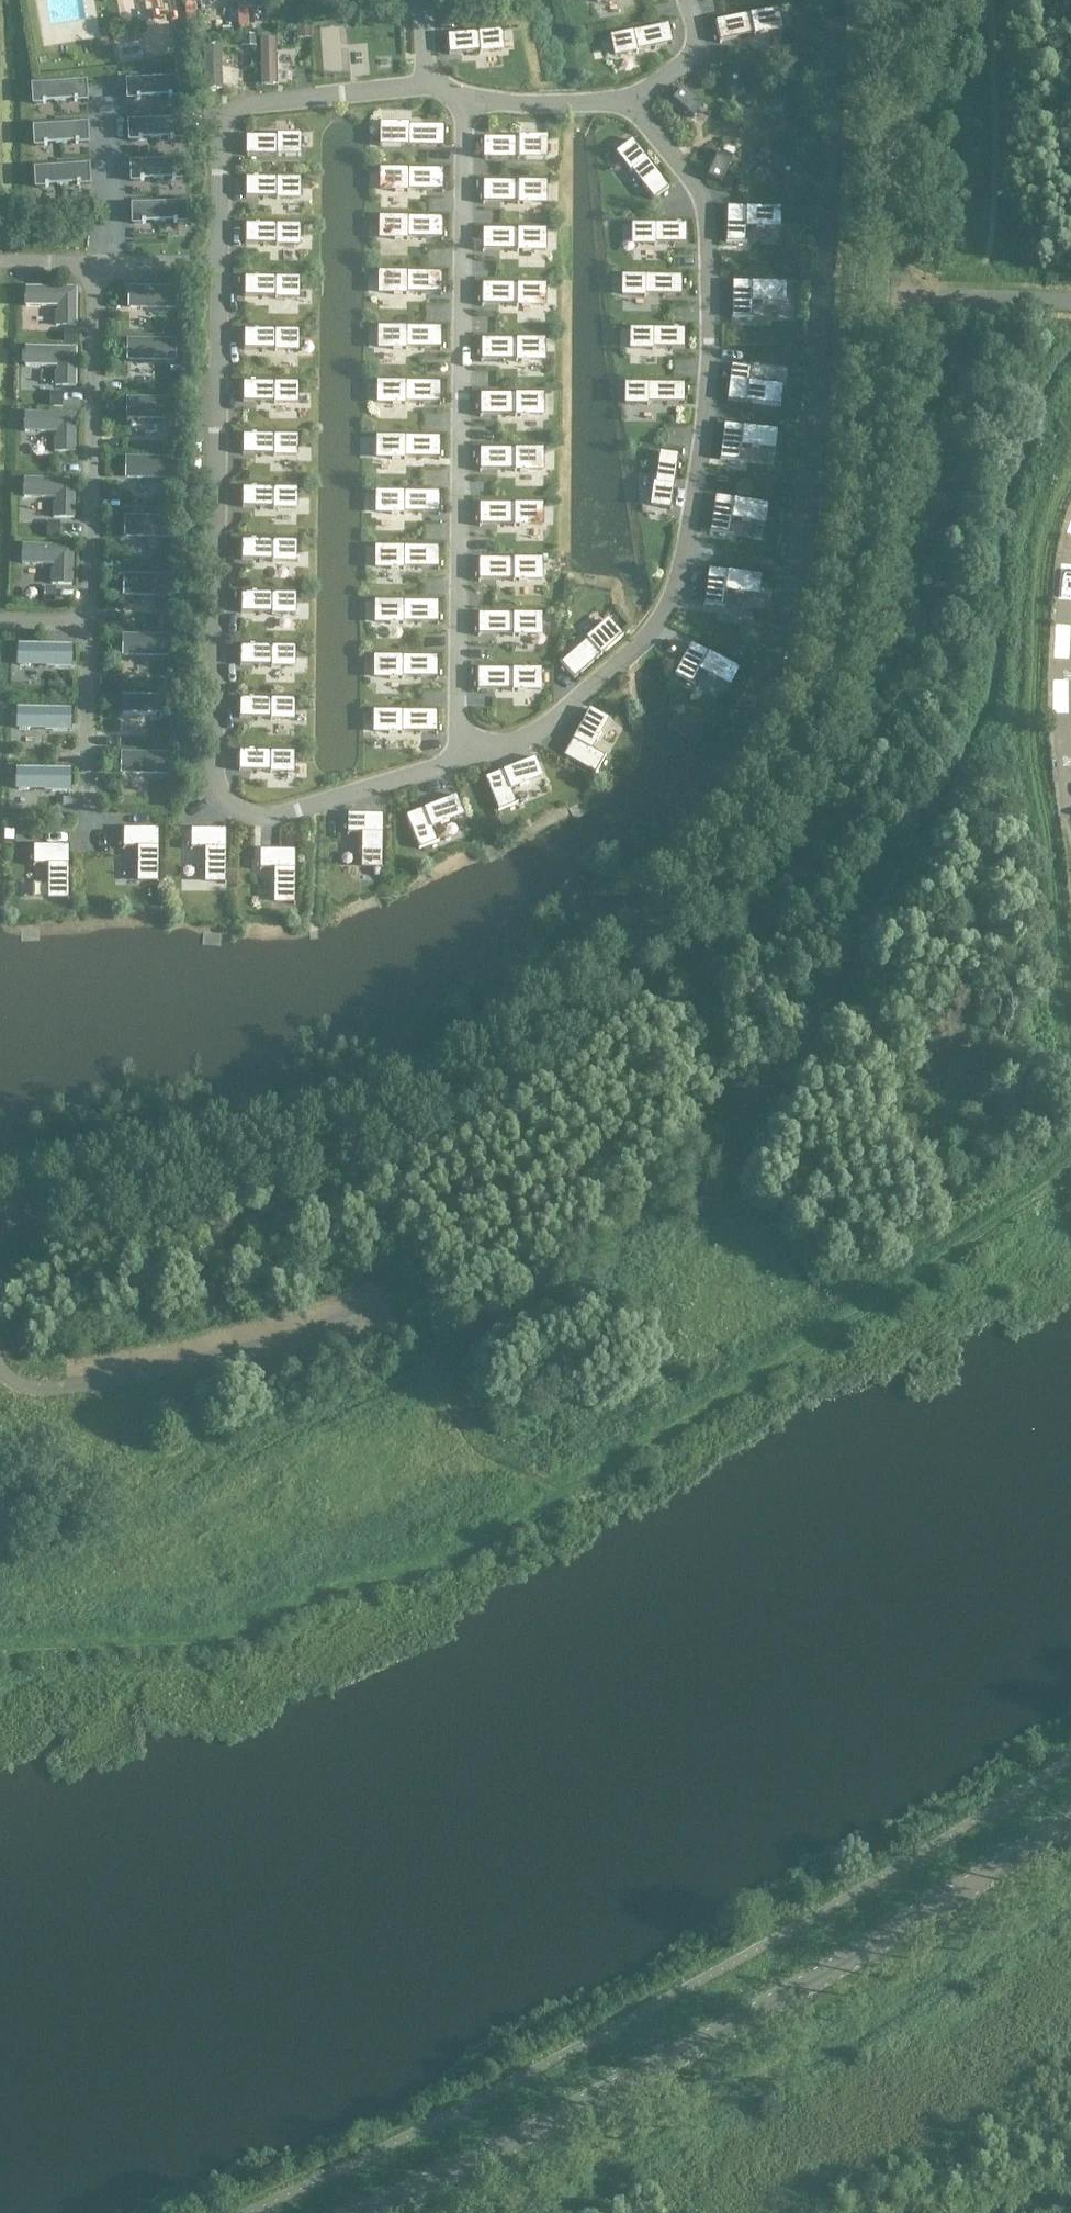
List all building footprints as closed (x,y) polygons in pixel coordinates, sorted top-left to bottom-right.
[(718,20),(722,39),(784,27),(780,8),(718,20)] [(671,24),(614,35),(617,55),(675,42),(671,24)] [(310,38),(310,30),(297,30),(297,39),(310,38)] [(504,30),(450,33),(451,53),(505,49),(504,30)] [(258,83),(278,83),(279,35),(259,34),(258,83)] [(255,36),(243,36),(244,46),(255,46),(255,36)] [(729,74),(734,97),(747,94),(742,71),(729,74)] [(182,75),(125,77),(126,97),(183,95),(182,75)] [(85,78),(30,81),(31,102),(86,98),(85,78)] [(684,88),(675,100),(697,116),(705,104),(684,88)] [(182,116),(125,118),(126,139),(183,138),(182,116)] [(85,120),(31,124),(32,145),(87,141),(85,120)] [(447,124),(383,122),(382,143),(446,145),(447,124)] [(302,133),(248,134),(249,154),(302,153),(302,133)] [(549,137),(485,136),(484,156),(548,158),(549,137)] [(670,186),(634,140),(619,152),(655,198),(670,186)] [(710,178),(722,183),(733,157),(721,152),(710,178)] [(184,156),(128,159),(129,180),(185,177),(184,156)] [(87,161),(31,164),(32,187),(88,184),(87,161)] [(444,169),(380,167),(380,188),(443,190),(444,169)] [(301,174),(247,175),(248,196),(301,195),(301,174)] [(549,182),(486,181),(485,202),(549,203),(549,182)] [(185,200),(130,201),(130,223),(186,221),(185,200)] [(782,207),(730,206),(729,240),(746,241),(747,226),(781,228),(782,207)] [(443,218),(380,216),(379,237),(443,239),(443,218)] [(301,225),(248,224),(247,243),(300,244),(301,225)] [(687,224),(634,224),(635,244),(687,243),(687,224)] [(550,228),(486,227),(485,248),(549,249),(550,228)] [(443,271),(380,270),(379,291),(443,292),(443,271)] [(300,277),(247,276),(247,295),(300,296),(300,277)] [(683,277),(624,276),(625,294),(683,295),(683,277)] [(549,283),(486,281),(485,302),(549,304),(549,283)] [(789,283),(736,281),(735,315),(753,317),(753,302),(788,304),(789,283)] [(130,286),(129,308),(183,310),(184,288),(130,286)] [(77,288),(26,287),(26,306),(59,306),(59,312),(55,312),(55,326),(77,326),(77,288)] [(442,328),(378,326),(378,347),(441,348),(442,328)] [(77,329),(63,329),(63,345),(77,345),(77,329)] [(686,329),(632,329),(632,348),(686,348),(686,329)] [(301,331),(248,330),(248,349),(301,350),(301,331)] [(129,338),(129,361),(182,362),(183,340),(129,338)] [(548,340),(484,338),(484,359),(547,361),(548,340)] [(76,349),(26,348),(26,366),(58,366),(58,372),(56,372),(55,386),(76,386),(76,349)] [(731,400),(781,405),(784,384),(751,380),(753,366),(734,364),(731,400)] [(299,382),(246,381),(246,400),(299,401),(299,382)] [(442,382),(379,381),(378,401),(442,403),(442,382)] [(686,385),(627,384),(627,403),(686,404),(686,385)] [(50,407),(63,407),(63,392),(50,392),(50,407)] [(547,394),(483,393),(483,413),(547,415),(547,394)] [(128,397),(128,419),(181,421),(182,398),(128,397)] [(54,451),(75,452),(75,415),(25,414),(25,431),(57,432),(57,438),(55,438),(54,451)] [(780,431),(727,424),(721,459),(741,462),(743,446),(777,451),(780,431)] [(297,435),(244,434),(243,453),(296,454),(297,435)] [(442,438),(378,436),(378,457),(441,459),(442,438)] [(179,439),(166,439),(166,455),(179,455),(179,439)] [(546,449),(482,447),(482,468),(545,470),(546,449)] [(680,455),(662,452),(654,505),(671,508),(680,455)] [(126,456),(125,478),(179,480),(180,457),(126,456)] [(54,517),(74,518),(75,481),(24,480),(24,497),(57,498),(56,504),(54,504),(54,517)] [(298,488),(245,487),(244,506),(297,508),(298,488)] [(442,492),(378,490),(378,511),(442,513),(442,492)] [(771,503),(718,496),(713,531),(732,534),(734,518),(769,523),(771,503)] [(546,504),(482,503),(482,524),(545,525),(546,504)] [(125,515),(124,538),(178,539),(178,517),(125,515)] [(47,536),(61,537),(61,521),(47,521),(47,536)] [(296,542),(243,541),(242,560),(295,561),(296,542)] [(51,584),(72,584),(73,547),(23,545),(22,563),(55,564),(54,570),(52,570),(51,584)] [(441,547),(378,545),(377,566),(441,568),(441,547)] [(545,558),(481,556),(481,577),(544,579),(545,558)] [(763,576),(710,569),(705,604),(724,607),(726,591),(761,596),(763,576)] [(122,574),(122,596),(176,597),(176,575),(122,574)] [(56,586),(44,586),(44,602),(56,602),(56,586)] [(298,594),(245,593),(244,612),(297,613),(298,594)] [(440,604),(376,602),(376,623),(439,625),(440,604)] [(545,615),(481,614),(481,635),(544,636),(545,615)] [(176,616),(163,616),(163,632),(176,632),(176,616)] [(612,619),(564,664),(578,678),(624,636),(612,619)] [(124,635),(123,658),(177,659),(177,637),(124,635)] [(19,644),(18,667),(72,668),(72,646),(19,644)] [(702,673),(734,686),(742,668),(694,644),(680,673),(695,683),(702,673)] [(296,648),(243,647),(243,666),(296,668),(296,648)] [(439,657),(375,655),(375,676),(439,678),(439,657)] [(544,668),(481,667),(480,688),(544,689),(544,668)] [(123,693),(122,715),(176,717),(176,694),(123,693)] [(295,699),(242,698),(242,717),(295,718),(295,699)] [(17,708),(16,731),(70,732),(71,710),(17,708)] [(568,757),(597,774),(605,758),(595,751),(610,721),(592,709),(568,757)] [(441,712),(377,710),(377,731),(440,733),(441,712)] [(295,752),(242,751),(242,770),(295,771),(295,752)] [(120,752),(120,775),(173,776),(174,754),(120,752)] [(486,779),(499,810),(516,805),(511,790),(542,778),(537,759),(486,779)] [(17,768),(17,790),(70,791),(71,769),(17,768)] [(408,816),(422,846),(438,841),(431,828),(465,814),(459,796),(408,816)] [(56,810),(48,815),(55,826),(63,821),(56,810)] [(350,814),(349,831),(366,831),(365,867),(384,868),(385,814),(350,814)] [(126,828),(126,846),(142,845),(141,881),(161,882),(161,829),(126,828)] [(192,829),(191,847),(207,846),(207,883),(226,883),(227,830),(192,829)] [(5,831),(5,841),(15,841),(15,831),(5,831)] [(34,847),(34,865),(50,864),(49,901),(69,901),(70,848),(34,847)] [(261,849),(261,867),(277,866),(276,902),(296,903),(296,850),(261,849)]
